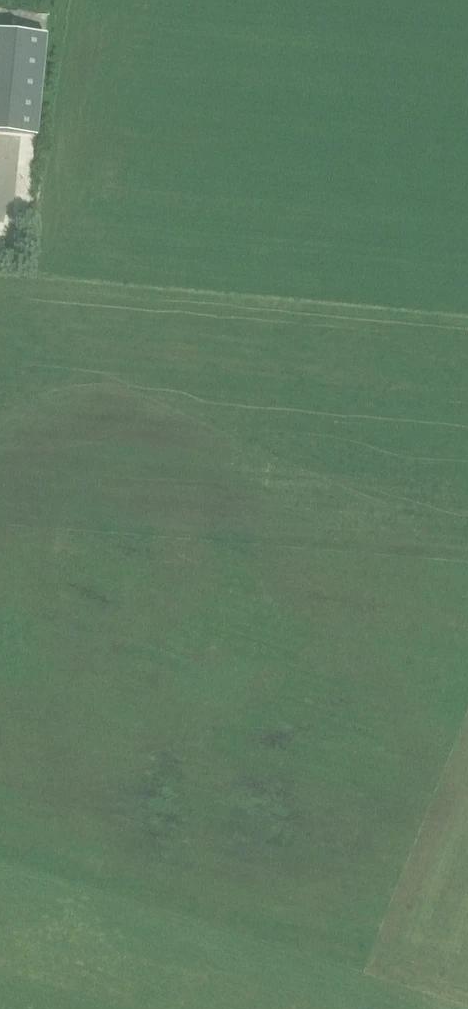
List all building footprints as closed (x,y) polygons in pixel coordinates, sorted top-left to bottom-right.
[(37,135),(46,36),(0,31),(0,132),(37,135)]
